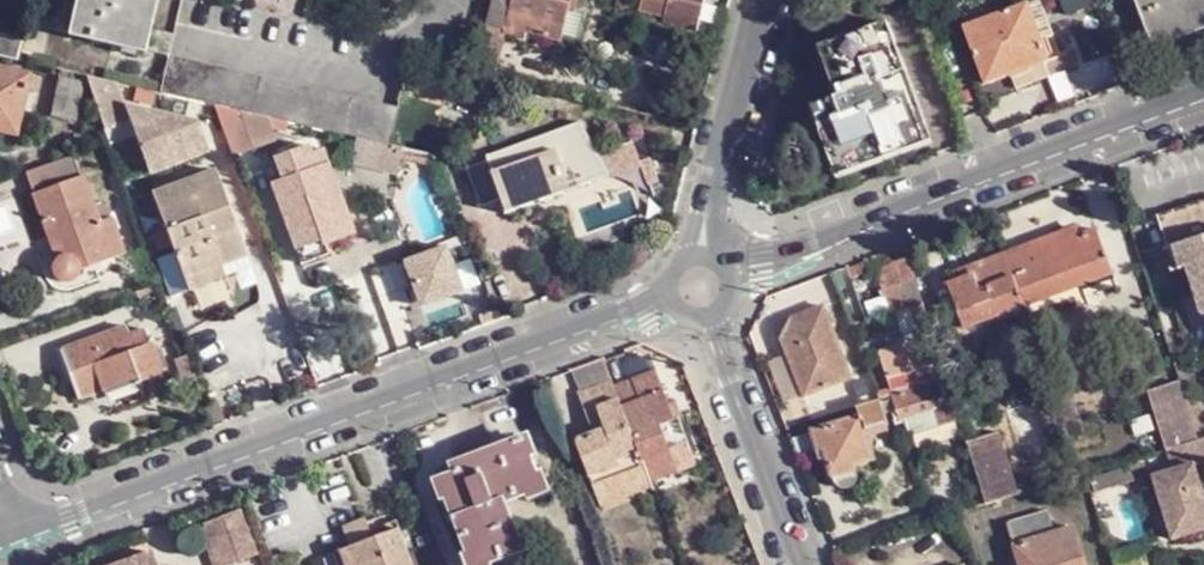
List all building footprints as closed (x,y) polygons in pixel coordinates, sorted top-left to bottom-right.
[(152,0),(79,0),(72,34),(141,50),(152,0)] [(576,0),(493,0),(486,31),(524,40),(526,32),(560,40),(568,10),(574,11),(576,0)] [(641,10),(668,17),(700,24),(706,0),(643,0),(641,10)] [(1152,50),(1203,31),(1203,0),(1134,0),(1152,50)] [(1048,62),(1031,10),(1028,6),(1007,14),(964,28),(985,85),(1048,62)] [(700,24),(668,17),(667,24),(699,31),(700,24)] [(930,143),(885,21),(819,46),(835,95),(809,105),(835,177),(930,143)] [(23,38),(0,32),(0,56),(16,59),(23,38)] [(275,118),(390,143),(398,112),(167,57),(159,92),(187,99),(205,103),(217,106),(246,112),(275,118)] [(38,78),(0,69),(0,130),(15,133),(22,110),(29,111),(38,78)] [(77,120),(85,84),(63,78),(54,115),(77,120)] [(187,99),(159,92),(115,82),(94,89),(108,129),(134,119),(152,173),(213,153),(203,125),(200,124),(205,103),(187,99)] [(283,142),(275,118),(246,112),(257,148),(283,142)] [(486,157),(488,161),(500,199),(506,212),(610,175),(582,125),(486,157)] [(316,156),(310,146),(278,158),(285,179),(271,183),(295,252),(319,244),(322,248),(353,236),(337,188),(333,189),(322,155),(316,156)] [(83,176),(74,153),(26,171),(35,194),(83,176)] [(500,199),(488,161),(469,168),(482,205),(500,199)] [(219,173),(157,196),(194,296),(257,274),(219,173)] [(83,176),(35,194),(33,194),(58,259),(57,262),(55,268),(56,275),(61,279),(70,281),(77,278),(80,273),(81,267),(124,251),(113,219),(102,223),(95,208),(83,176)] [(1163,247),(1178,243),(1182,261),(1195,303),(1203,300),(1203,200),(1155,216),(1163,247)] [(107,204),(95,208),(102,223),(113,219),(107,204)] [(1064,233),(1008,253),(1025,307),(1113,274),(1096,230),(1068,241),(1064,233)] [(1178,243),(1163,247),(1167,266),(1182,261),(1178,243)] [(1025,307),(1008,253),(983,261),(986,270),(961,280),(947,285),(963,329),(1025,307)] [(176,302),(194,296),(180,258),(162,265),(176,302)] [(891,397),(946,379),(910,259),(878,270),(885,292),(901,287),(919,349),(916,354),(910,351),(880,360),(891,397)] [(986,270),(983,261),(958,270),(961,280),(986,270)] [(1195,303),(1197,312),(1203,313),(1203,300),(1195,303)] [(852,379),(824,307),(789,320),(782,337),(804,397),(852,379)] [(163,375),(146,330),(128,336),(124,327),(58,351),(76,400),(102,391),(104,398),(163,375)] [(581,394),(591,424),(602,420),(606,431),(594,435),(579,441),(593,480),(598,479),(601,483),(595,485),(603,509),(655,490),(653,483),(681,473),(678,460),(696,454),(684,420),(679,422),(661,372),(617,386),(616,382),(581,394)] [(946,380),(946,379),(891,397),(891,400),(896,411),(890,413),(894,424),(903,423),(907,434),(959,420),(946,380)] [(1194,441),(1193,439),(1178,387),(1148,398),(1163,451),(1168,449),(1194,441)] [(812,429),(812,432),(818,451),(825,450),(833,477),(854,471),(853,466),(873,461),(864,429),(884,425),(881,416),(877,404),(857,409),(859,417),(812,429)] [(602,420),(591,424),(594,435),(606,431),(602,420)] [(812,432),(790,439),(797,457),(818,451),(812,432)] [(966,444),(983,504),(1015,495),(997,434),(966,444)] [(1154,473),(1173,536),(1203,526),(1203,492),(1195,462),(1203,460),(1203,436),(1193,439),(1194,441),(1168,449),(1173,467),(1154,473)] [(525,437),(452,464),(455,475),(440,480),(454,521),(456,521),(473,564),(480,564),(523,550),(506,500),(544,486),(525,437)] [(1101,473),(1088,477),(1093,492),(1152,475),(1148,460),(1127,466),(1128,468),(1102,476),(1101,473)] [(241,508),(205,522),(210,537),(220,564),(256,550),(241,508)] [(1008,524),(1015,547),(1054,536),(1047,512),(1008,524)] [(403,530),(399,520),(374,530),(369,515),(340,525),(348,549),(336,553),(341,564),(406,564),(394,533),(403,530)] [(403,530),(394,533),(406,564),(416,564),(403,530)] [(1015,547),(1020,564),(1086,564),(1075,530),(1054,536),(1015,547)] [(210,537),(203,540),(212,564),(216,564),(220,564),(210,537)] [(115,564),(156,564),(151,553),(115,564)] [(336,553),(327,556),(331,564),(341,564),(336,553)]
